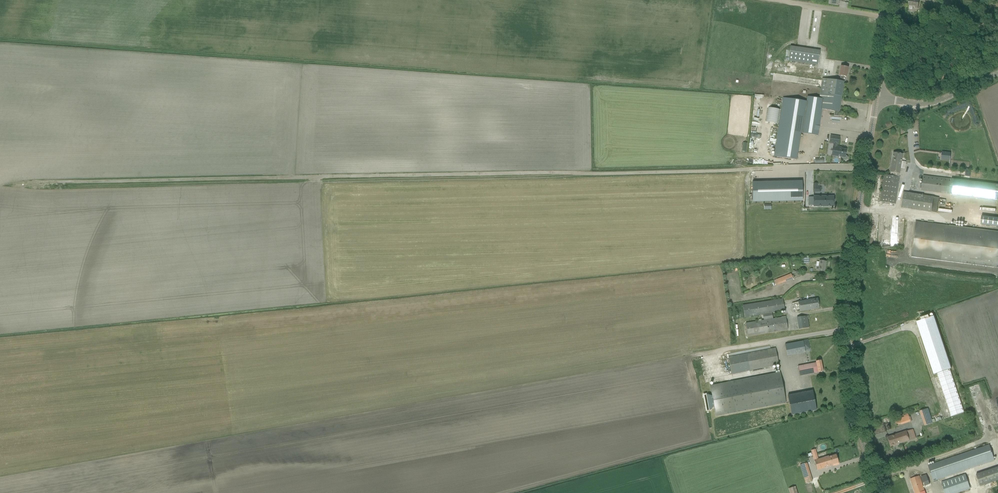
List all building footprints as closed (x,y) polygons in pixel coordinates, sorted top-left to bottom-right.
[(917,8),(919,1),(916,0),(909,0),(908,6),(909,6),(909,9),(913,10),(913,7),(915,7),(915,8),(917,8)] [(788,61),(818,65),(820,51),(790,47),(788,61)] [(840,66),(839,76),(840,76),(840,80),(843,80),(844,77),(847,77),(848,68),(843,67),(840,66)] [(822,79),(820,94),(842,97),(844,82),(844,80),(843,80),(840,80),(839,80),(835,79),(835,81),(822,79)] [(778,129),(774,156),(775,157),(783,158),(797,160),(800,133),(818,136),(822,109),(835,111),(834,116),(838,116),(838,115),(839,112),(840,107),(841,100),(842,97),(820,94),(819,98),(807,97),(807,101),(795,100),(787,99),(783,98),(778,129)] [(832,156),(843,157),(843,159),(844,160),(846,161),(848,160),(848,158),(847,156),(845,156),(846,150),(839,149),(840,147),(837,147),(837,144),(838,144),(839,137),(831,136),(829,143),(834,144),(833,146),(832,156)] [(884,176),(880,202),(885,202),(896,204),(900,177),(899,177),(897,177),(898,174),(900,174),(900,168),(902,161),(902,160),(902,159),(903,154),(893,153),(890,176),(884,175),(884,176)] [(950,193),(987,198),(997,199),(997,185),(923,176),(921,190),(950,194),(950,193)] [(801,198),(801,178),(751,178),(751,198),(801,198)] [(939,198),(903,192),(900,208),(936,214),(939,198)] [(834,206),(834,197),(822,197),(814,197),(814,198),(809,198),(809,206),(814,206),(822,206),(834,206)] [(997,216),(997,210),(982,208),(981,214),(997,216)] [(981,217),(980,225),(997,227),(997,219),(981,217)] [(997,268),(997,232),(916,222),(911,257),(997,268)] [(818,270),(820,271),(825,271),(826,262),(820,261),(819,267),(817,267),(817,270),(819,270),(818,270)] [(776,286),(793,279),(791,274),(774,281),(776,286)] [(785,311),(783,299),(743,305),(745,318),(763,315),(764,320),(746,323),(748,337),(788,330),(786,317),(773,319),(772,313),(785,311)] [(818,299),(813,300),(798,302),(798,303),(792,304),(793,312),(799,311),(815,309),(819,308),(818,299)] [(808,328),(807,319),(809,318),(809,316),(797,318),(798,330),(808,328)] [(950,369),(936,316),(930,318),(929,316),(921,318),(922,321),(918,322),(932,375),(938,373),(949,416),(963,413),(952,368),(950,369)] [(805,353),(805,350),(803,341),(785,345),(787,356),(805,353)] [(770,346),(727,354),(732,374),(779,365),(776,348),(771,349),(770,346)] [(800,376),(814,373),(818,372),(818,373),(823,372),(821,361),(816,361),(815,363),(798,366),(800,376)] [(712,397),(709,397),(711,407),(714,407),(716,416),(786,403),(780,373),(710,386),(712,397)] [(813,391),(788,396),(792,415),(816,410),(813,391)] [(933,423),(933,422),(932,420),(928,408),(920,411),(925,426),(933,423)] [(904,415),(904,416),(895,419),(897,426),(911,421),(909,413),(904,415)] [(913,430),(893,436),(888,437),(891,446),(896,445),(916,439),(913,430)] [(991,446),(928,463),(933,481),(946,477),(945,473),(959,469),(960,471),(995,461),(991,446)] [(829,457),(824,458),(814,461),(817,470),(833,465),(839,463),(836,455),(829,457)] [(807,463),(800,465),(806,483),(813,481),(807,463)] [(975,473),(979,486),(997,479),(997,465),(975,473)] [(924,486),(930,484),(927,474),(921,476),(924,486)] [(970,489),(966,474),(942,481),(945,492),(958,492),(970,489)]
